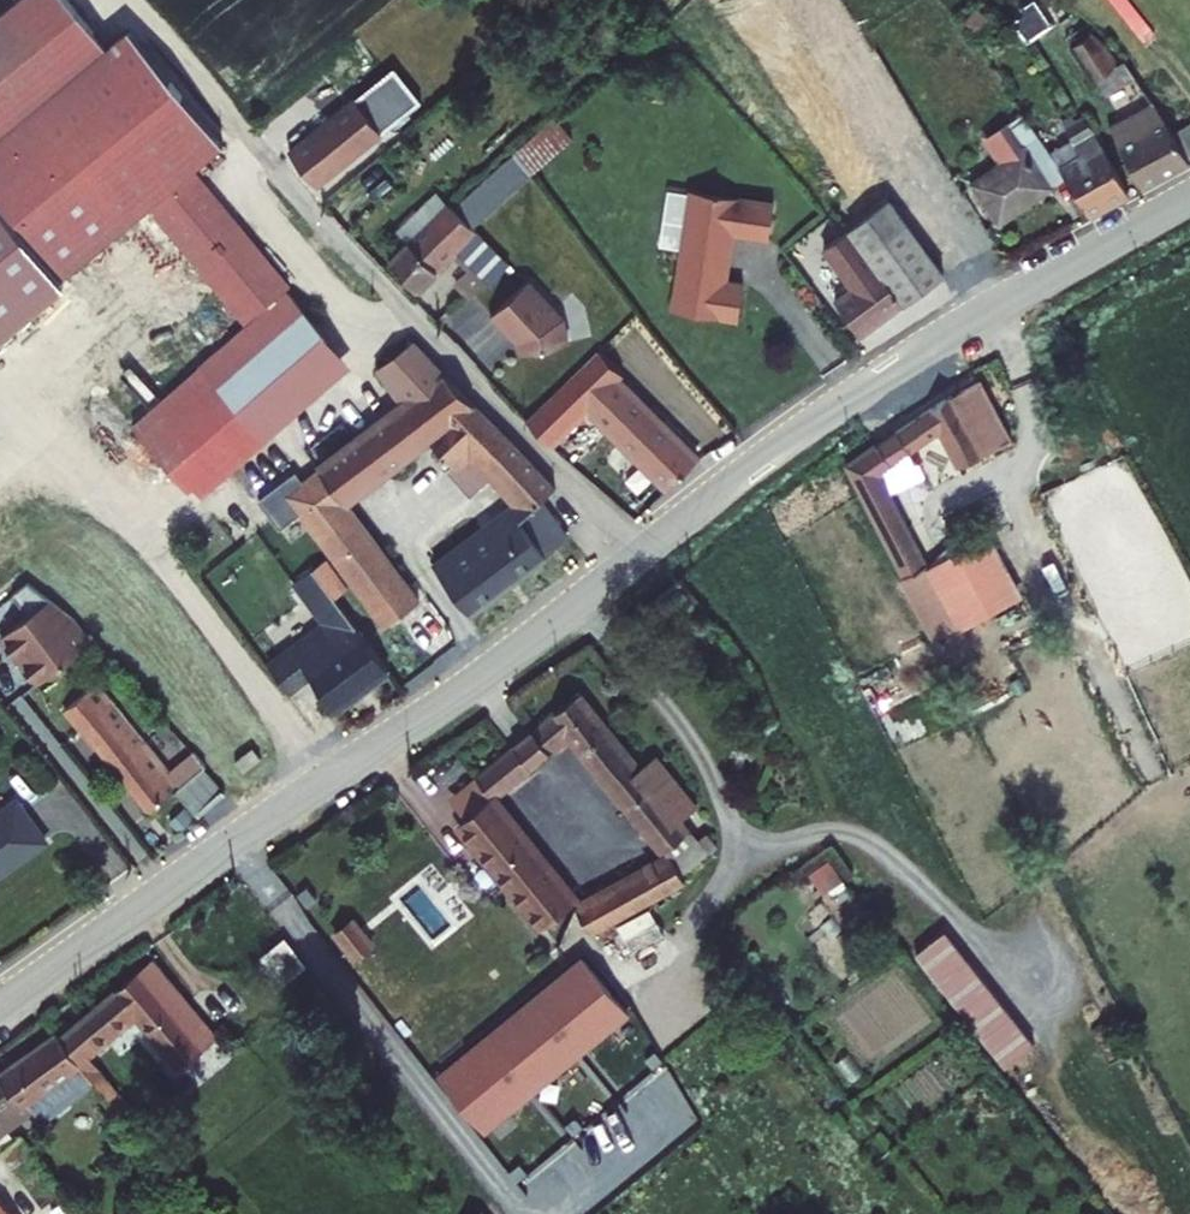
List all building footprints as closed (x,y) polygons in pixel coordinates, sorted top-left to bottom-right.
[(243,341),(127,436),(177,498),(263,428),(337,368),(301,323),(286,305),(290,301),(190,176),(224,149),(130,34),(107,52),(63,0),(19,0),(0,16),(0,334),(60,285),(72,275),(141,361),(215,306),(243,341)] [(1012,15),(1026,38),(1051,23),(1037,0),(1036,0),(1012,15)] [(1189,80),(1189,21),(1174,0),(1128,0),(1189,80)] [(1189,21),(1189,0),(1174,0),(1189,21)] [(1076,121),(1116,178),(1164,151),(1144,123),(1123,92),(1115,96),(1062,28),(1041,43),(1064,75),(1080,63),(1106,101),(1076,121)] [(262,151),(289,182),(379,109),(350,76),(260,149),(262,151)] [(1167,108),(1144,123),(1164,151),(1187,139),(1167,108)] [(1060,140),(1028,162),(1035,170),(1064,207),(1101,186),(1044,109),(1019,128),(1027,141),(1049,126),(1060,140)] [(946,174),(973,212),(1035,170),(1028,162),(1000,124),(988,132),(977,117),(958,131),(974,155),(946,174)] [(516,154),(531,170),(559,144),(544,128),(516,154)] [(829,324),(917,261),(861,182),(799,227),(827,267),(801,286),(829,324)] [(743,202),(660,190),(641,316),(707,325),(713,289),(695,287),(702,233),(738,238),(743,202)] [(361,262),(390,290),(430,253),(444,267),(425,285),(440,299),(482,264),(422,203),(377,247),(361,262)] [(500,281),(461,314),(478,331),(480,330),(492,343),(492,354),(539,343),(534,319),(500,281)] [(323,522),(402,620),(418,607),(346,511),(433,442),(448,461),(438,469),(462,496),(485,476),(514,509),(428,572),(466,621),(545,562),(542,557),(561,542),(536,510),(547,500),(413,348),(377,376),(404,408),(319,476),(342,507),(323,522)] [(525,418),(552,445),(588,409),(669,489),(698,462),(616,378),(620,374),(596,351),(525,418)] [(927,387),(806,461),(865,574),(889,561),(844,471),(904,431),(927,475),(961,455),(927,387)] [(290,483),(298,493),(298,492),(305,487),(297,477),(290,483)] [(298,492),(298,493),(290,483),(253,512),(275,541),(296,525),(383,634),(402,620),(323,522),(298,492)] [(434,529),(418,544),(431,559),(448,544),(434,529)] [(989,531),(924,563),(956,629),(1021,597),(989,531)] [(904,591),(889,561),(865,574),(882,604),(904,591)] [(328,631),(290,663),(310,688),(315,684),(343,718),(397,676),(316,575),(295,591),(328,631)] [(50,621),(24,598),(0,617),(0,661),(50,621)] [(15,684),(69,641),(50,621),(0,661),(0,666),(15,684)] [(272,677),(293,703),(310,688),(290,663),(272,677)] [(60,725),(72,740),(104,716),(79,688),(46,715),(56,728),(60,725)] [(543,706),(440,790),(457,812),(536,749),(636,869),(550,916),(532,892),(524,899),(544,925),(558,947),(657,891),(650,882),(682,857),(673,846),(664,853),(647,830),(655,824),(612,772),(602,779),(543,706)] [(72,740),(130,810),(155,790),(182,769),(186,766),(170,749),(146,767),(104,716),(72,740)] [(200,790),(182,769),(155,790),(173,812),(200,790)] [(524,899),(457,812),(426,836),(514,946),(544,925),(524,899)] [(21,849),(0,822),(0,866),(21,849)] [(823,895),(844,882),(829,858),(809,870),(823,895)] [(1001,1065),(1030,1043),(943,928),(914,950),(1001,1065)] [(367,957),(348,934),(330,948),(349,972),(367,957)] [(620,1025),(576,970),(441,1079),(485,1134),(620,1025)] [(116,977),(30,1049),(51,1077),(98,1137),(110,1128),(60,1062),(101,1028),(144,1081),(179,1053),(116,977)] [(0,1066),(0,1117),(51,1077),(30,1049),(27,1046),(0,1066)] [(8,1213),(34,1213),(0,1168),(0,1203),(8,1213)] [(469,1213),(487,1213),(480,1206),(469,1213)]
